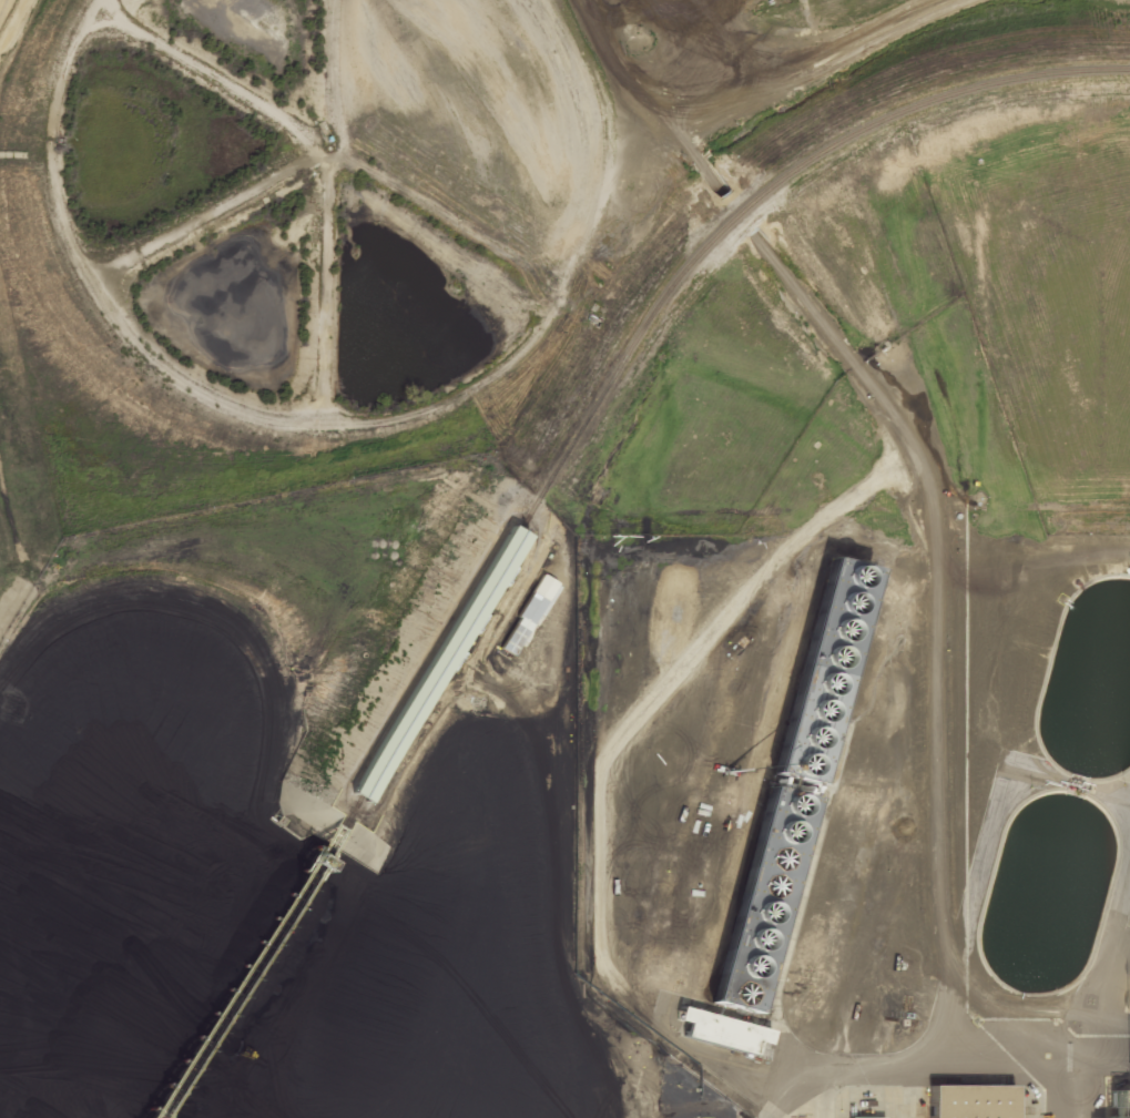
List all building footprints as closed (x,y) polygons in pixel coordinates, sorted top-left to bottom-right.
[(507,526),(517,531),(525,537),(365,804),(354,799),(347,794),(507,526)] [(744,1009),(699,997),(812,556),(857,567),(744,1009)] [(499,647),(513,656),(556,581),(542,573),(499,647)] [(679,1037),(749,1054),(752,1042),(763,1045),(767,1029),(675,1006),(672,1020),(683,1022),(679,1037)] [(925,1117),(1009,1117),(1004,1117),(1004,1086),(925,1085),(925,1117)]
